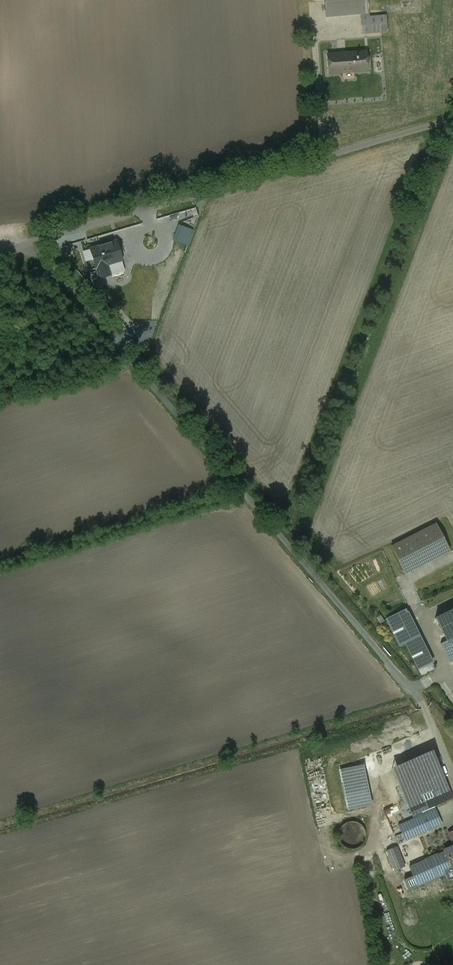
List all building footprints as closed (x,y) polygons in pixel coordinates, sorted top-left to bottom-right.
[(325,16),(367,13),(365,0),(324,0),(325,16)] [(360,17),(362,33),(385,32),(384,15),(360,17)] [(365,50),(326,53),(328,74),(367,71),(365,50)] [(116,242),(90,250),(96,269),(97,269),(100,279),(110,275),(107,266),(122,261),(116,242)] [(138,249),(130,252),(134,264),(142,262),(138,249)] [(391,547),(404,574),(449,551),(436,525),(391,547)] [(406,609),(386,619),(400,647),(406,644),(421,676),(435,669),(406,609)] [(435,619),(446,641),(447,642),(452,639),(452,610),(435,619)] [(446,641),(440,644),(450,663),(452,661),(452,639),(447,642),(446,641)] [(431,750),(392,768),(414,819),(399,826),(406,840),(442,824),(433,806),(452,798),(431,750)] [(364,766),(342,770),(350,810),(372,805),(364,766)] [(387,851),(394,871),(404,867),(396,847),(387,851)] [(409,867),(418,886),(446,874),(448,880),(452,878),(452,848),(409,867)]
